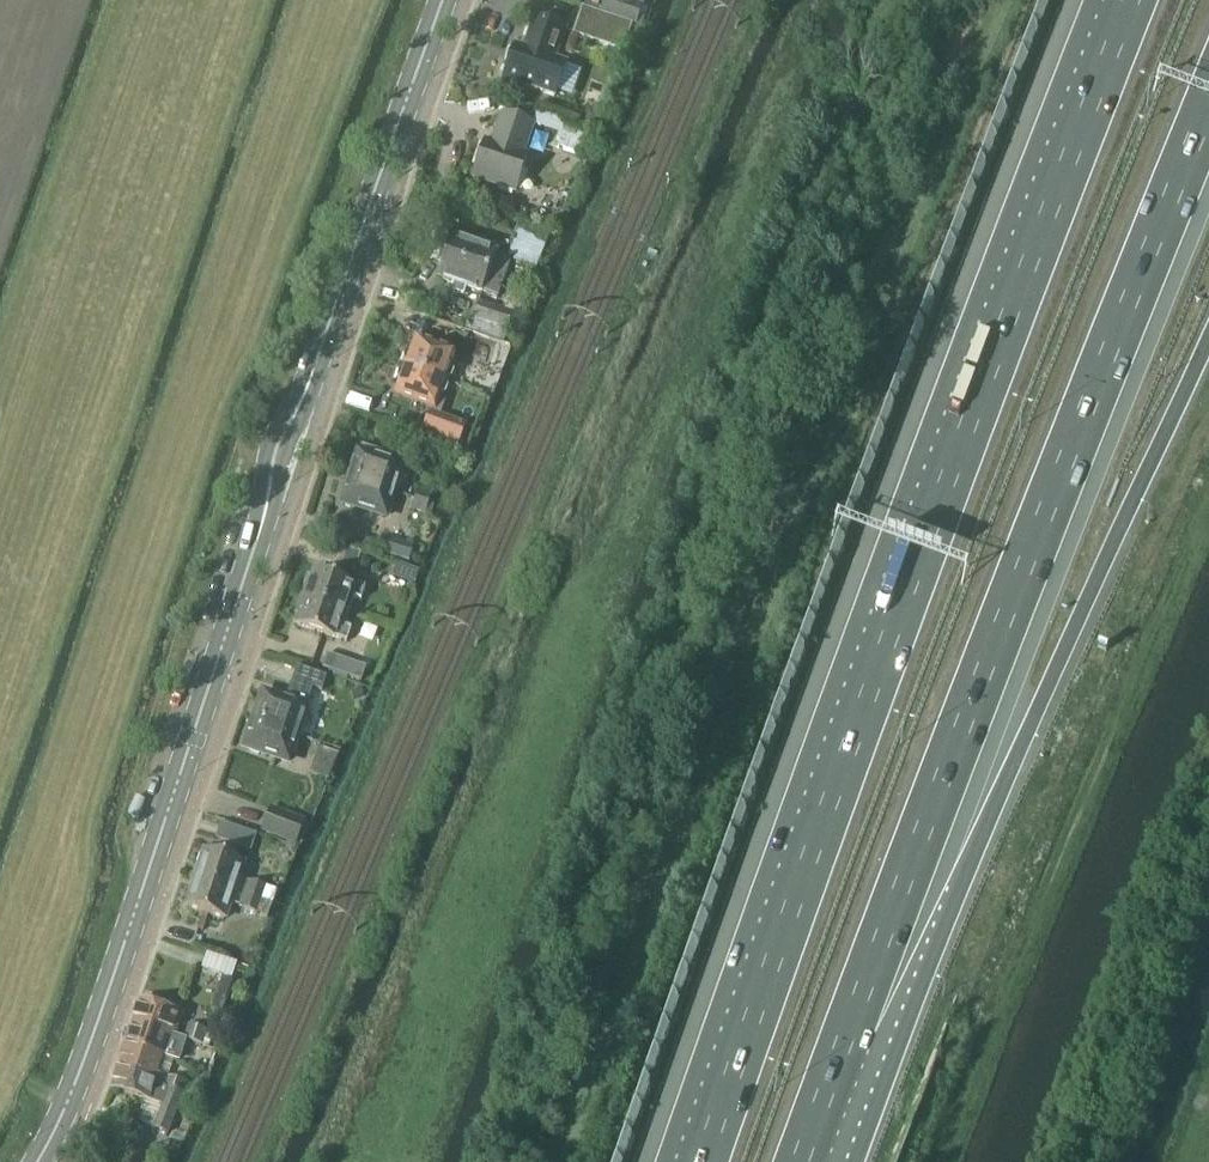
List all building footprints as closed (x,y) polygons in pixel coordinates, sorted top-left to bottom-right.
[(600,14),(636,26),(643,6),(635,3),(636,0),(605,0),(600,14)] [(582,8),(572,35),(623,53),(632,26),(582,8)] [(503,83),(522,90),(524,87),(554,97),(566,64),(555,60),(565,31),(533,20),(526,42),(529,43),(526,50),(515,46),(503,80),(504,80),(503,83)] [(493,146),(485,143),(473,177),(516,192),(528,157),(522,156),(532,126),(503,116),(493,146)] [(553,147),(581,157),(591,130),(563,120),(553,147)] [(520,227),(508,258),(535,270),(548,238),(520,227)] [(452,239),(437,279),(481,295),(498,300),(512,261),(452,239)] [(472,320),(468,332),(477,335),(503,345),(513,315),(479,302),(472,320)] [(456,356),(415,340),(405,368),(446,383),(447,381),(451,380),(453,374),(451,371),(456,356)] [(474,364),(478,352),(467,348),(463,360),(474,364)] [(446,383),(405,368),(394,395),(436,411),(441,397),(445,396),(447,389),(445,386),(446,383)] [(361,454),(357,452),(349,479),(397,494),(405,468),(380,459),(381,455),(362,448),(361,454)] [(340,505),(389,520),(397,494),(349,479),(340,505)] [(435,495),(418,490),(415,500),(432,506),(435,495)] [(415,500),(411,511),(430,517),(433,506),(432,506),(415,500)] [(407,567),(414,547),(385,538),(379,559),(407,567)] [(307,580),(306,584),(301,598),(349,614),(354,600),(361,602),(365,589),(314,572),(311,581),(307,580)] [(295,616),(300,618),(296,627),(347,644),(351,631),(344,628),(349,614),(301,598),(295,616)] [(366,668),(327,655),(322,669),(361,682),(366,668)] [(286,702),(262,694),(253,722),(301,738),(311,708),(307,706),(312,689),(321,692),(326,679),(297,670),(286,702)] [(244,750),(292,766),(301,738),(253,722),(244,750)] [(305,821),(270,808),(261,835),(296,847),(305,821)] [(246,865),(205,851),(195,880),(272,905),(277,891),(250,882),(250,883),(241,880),(246,865)] [(272,905),(195,880),(186,908),(227,922),(232,906),(241,909),(241,910),(268,919),(272,905)] [(183,1016),(139,1002),(132,1024),(175,1038),(175,1037),(176,1037),(183,1016)] [(125,1046),(163,1058),(172,1061),(180,1039),(176,1038),(176,1037),(175,1037),(175,1038),(132,1024),(125,1046)] [(188,1025),(183,1040),(209,1048),(212,1037),(206,1035),(207,1032),(188,1025)] [(118,1068),(166,1083),(164,1089),(184,1095),(184,1094),(183,1094),(187,1084),(167,1077),(172,1061),(163,1058),(125,1046),(118,1068)] [(142,1113),(138,1123),(168,1135),(184,1095),(164,1089),(166,1083),(118,1068),(111,1090),(145,1100),(140,1112),(142,1113)]
